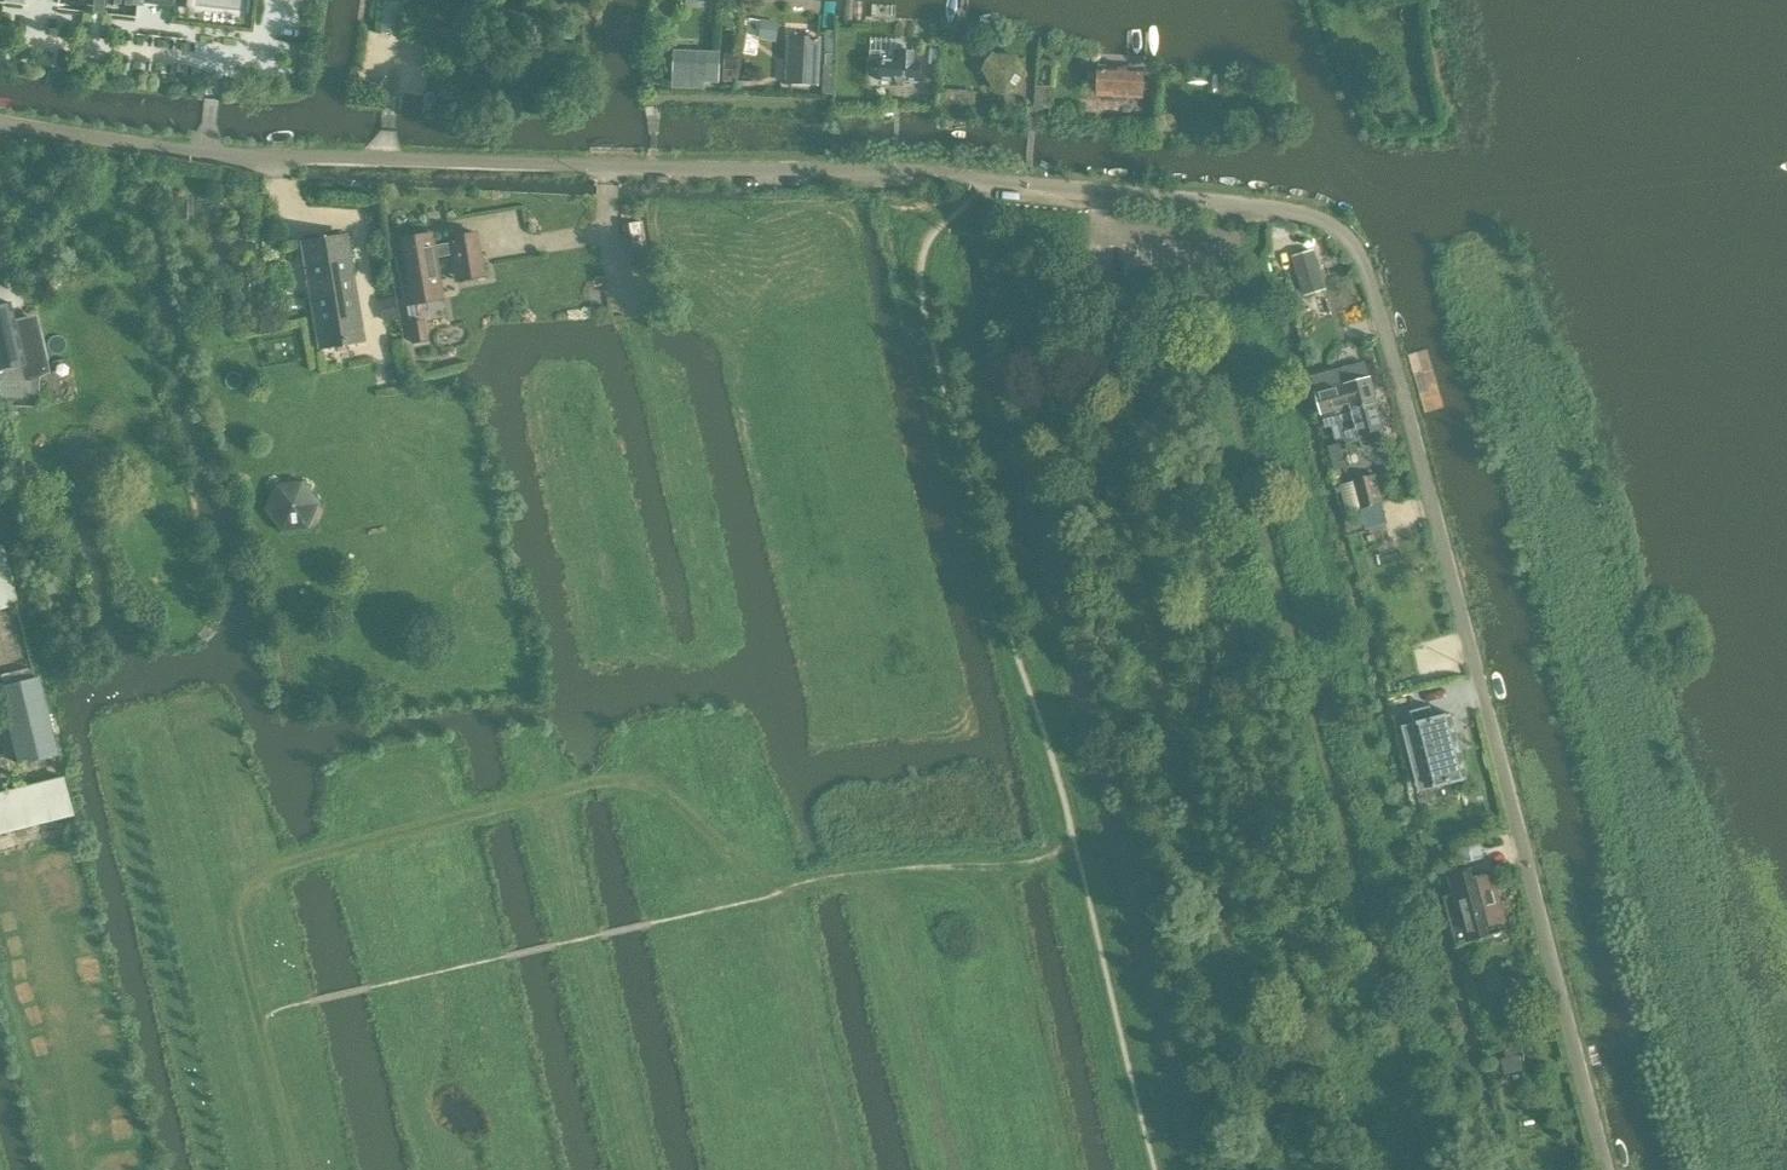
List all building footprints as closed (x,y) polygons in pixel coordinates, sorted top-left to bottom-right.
[(812,39),(788,38),(788,52),(786,83),(816,84),(818,42),(818,38),(812,39)] [(900,85),(903,82),(917,82),(919,61),(915,61),(915,52),(893,51),(893,60),(878,59),(877,81),(893,81),(896,85),(900,85)] [(716,81),(717,56),(674,54),(672,87),(702,88),(702,80),(716,81)] [(724,55),(723,72),(724,72),(735,72),(735,56),(724,55)] [(1017,91),(1027,75),(1018,58),(998,57),(988,73),(997,90),(1017,91)] [(832,94),(832,75),(832,64),(823,64),(822,94),(832,94)] [(1103,69),(1102,93),(1140,95),(1142,71),(1103,69)] [(724,72),(724,83),(734,83),(735,72),(724,72)] [(628,262),(647,259),(642,221),(624,223),(628,262)] [(430,234),(395,241),(406,306),(407,306),(410,324),(409,324),(413,344),(426,341),(422,322),(416,323),(413,305),(442,300),(434,259),(453,256),(457,282),(483,277),(475,234),(450,238),(451,244),(432,247),(430,234)] [(345,236),(301,244),(319,349),(363,342),(345,236)] [(1303,296),(1324,290),(1320,276),(1313,251),(1292,257),(1303,296)] [(393,298),(380,300),(384,323),(397,321),(393,298)] [(3,407),(15,407),(13,399),(28,400),(29,380),(45,372),(33,320),(14,324),(9,304),(0,306),(0,395),(3,407)] [(1341,368),(1312,376),(1316,392),(1322,414),(1337,410),(1337,413),(1338,415),(1377,405),(1365,362),(1341,368)] [(1337,413),(1323,417),(1326,428),(1331,427),(1335,440),(1344,438),(1345,440),(1359,436),(1363,451),(1388,445),(1377,405),(1338,415),(1337,413)] [(1331,462),(1334,471),(1345,468),(1343,458),(1339,443),(1327,446),(1331,462)] [(1377,474),(1353,480),(1353,482),(1360,509),(1366,531),(1389,524),(1383,503),(1384,503),(1377,474)] [(275,485),(264,511),(281,533),(309,530),(320,504),(302,481),(275,485)] [(16,605),(1,547),(0,547),(0,609),(16,605)] [(0,688),(19,764),(57,754),(38,679),(0,688)] [(1435,719),(1431,706),(1410,711),(1413,724),(1402,727),(1419,792),(1469,779),(1452,714),(1435,719)] [(72,816),(63,777),(0,793),(0,834),(72,816)] [(1461,865),(1484,860),(1479,840),(1456,845),(1461,865)] [(1454,895),(1444,897),(1457,945),(1467,942),(1488,936),(1486,928),(1505,923),(1492,875),(1473,881),(1470,872),(1450,878),(1454,895)] [(1517,1056),(1514,1047),(1506,1049),(1508,1058),(1501,1060),(1506,1075),(1525,1070),(1521,1055),(1517,1056)]
